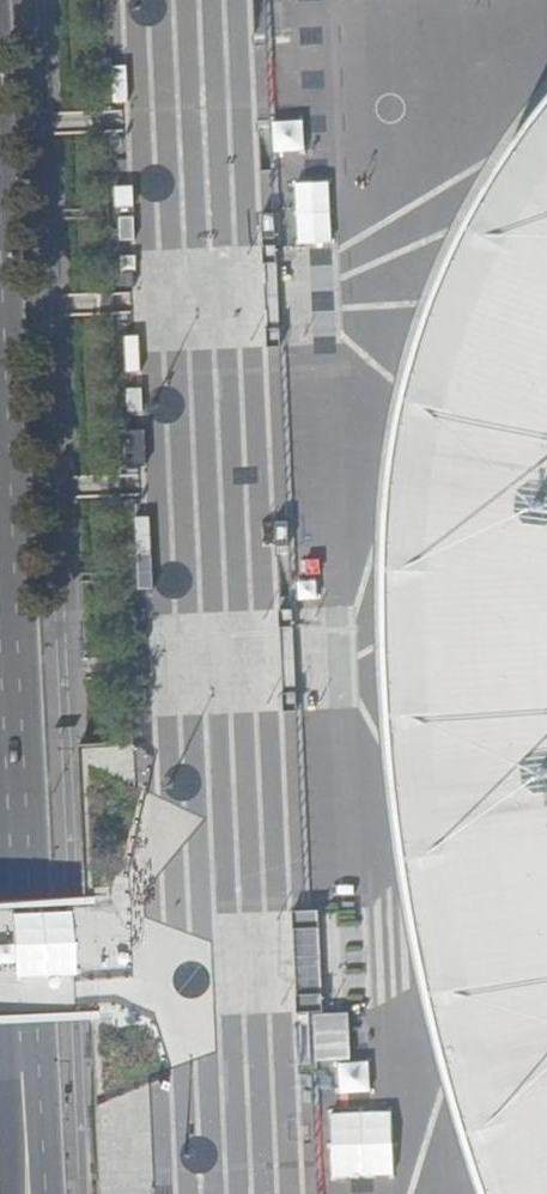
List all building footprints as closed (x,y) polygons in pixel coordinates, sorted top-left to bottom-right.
[(494,1181),(499,1193),(546,1193),(546,109),(530,132),(506,167),(490,193),(479,214),(460,251),(439,300),(427,336),(419,364),(411,394),(404,430),(400,457),(396,487),(394,523),(393,553),(396,670),(400,730),(405,791),(415,867),(426,930),(442,1003),(456,1058),(473,1116),(494,1181)] [(311,1056),(347,1058),(351,1013),(314,1010),(311,1056)] [(263,1124),(260,1094),(247,1095),(250,1125),(263,1124)]
